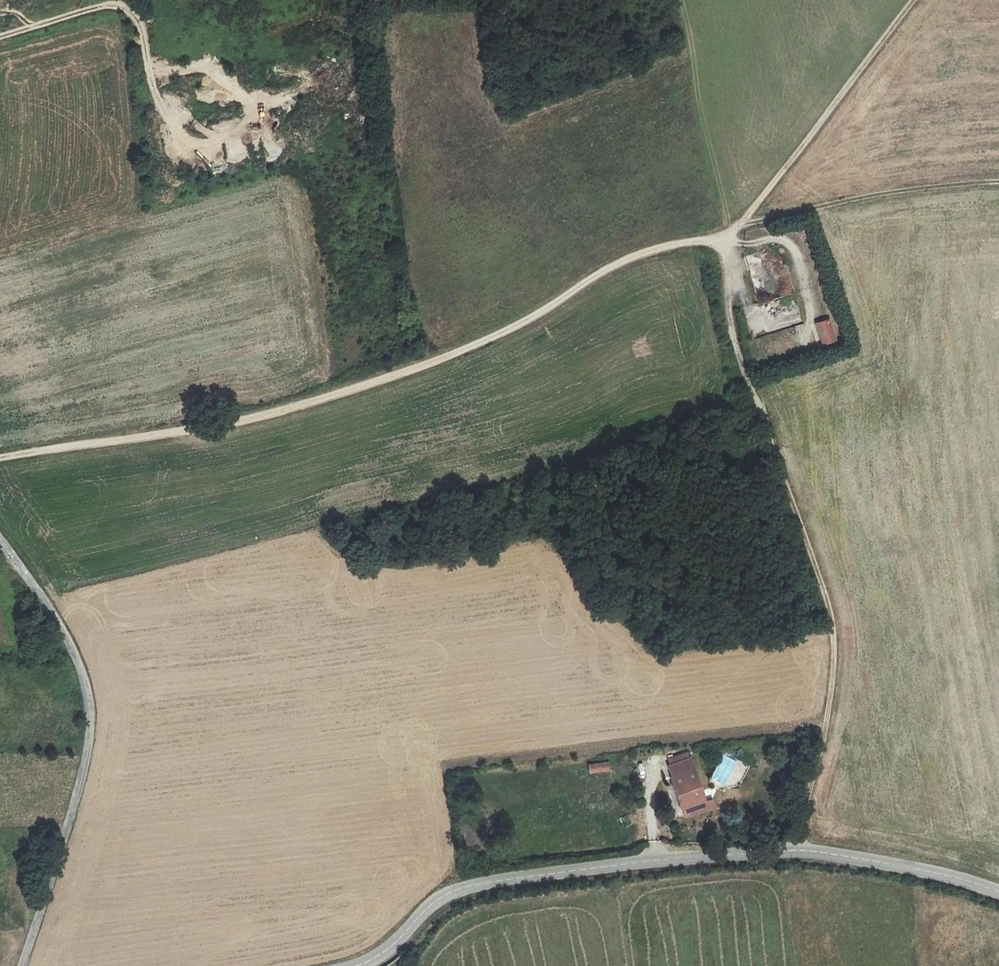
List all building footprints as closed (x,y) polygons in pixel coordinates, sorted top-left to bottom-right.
[(767,287),(755,289),(757,301),(781,296),(777,273),(765,275),(767,287)] [(828,318),(817,322),(825,347),(837,343),(828,318)] [(707,805),(691,754),(669,761),(672,773),(671,773),(684,813),(707,805)] [(589,775),(611,771),(609,761),(588,765),(589,775)]
